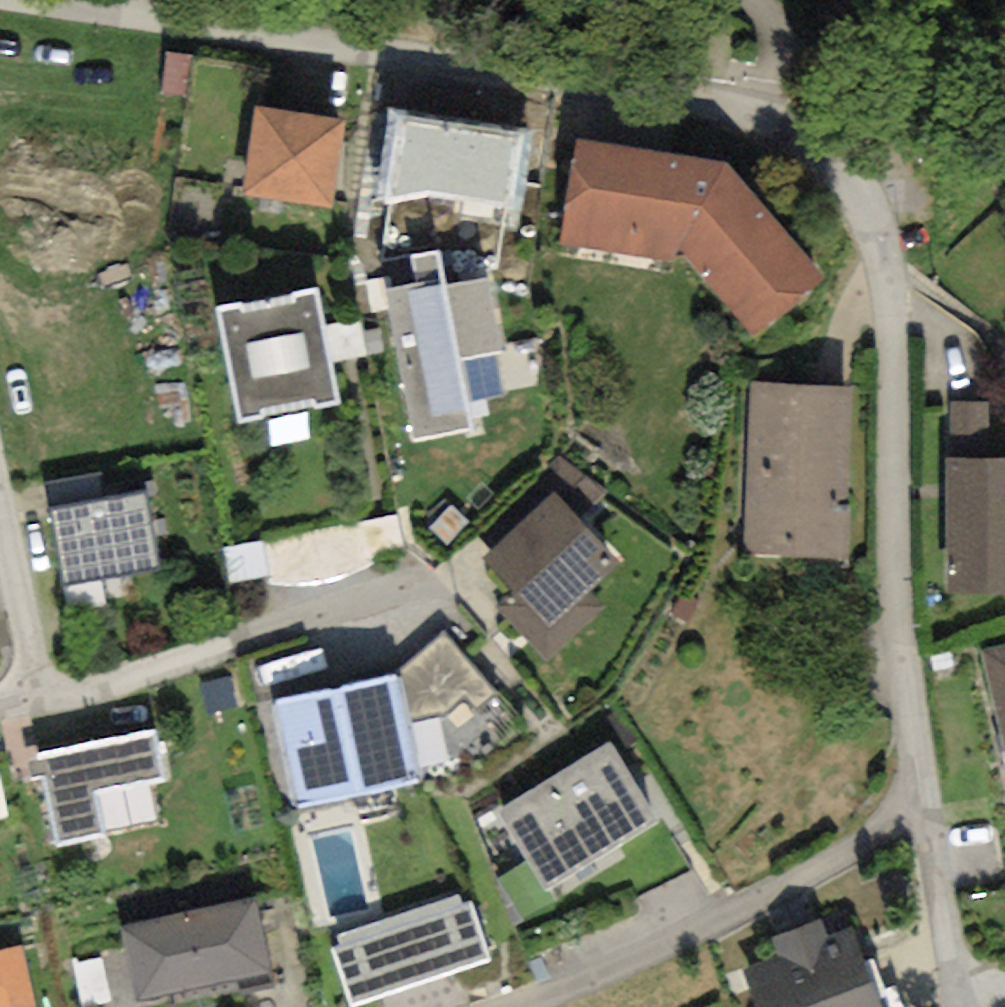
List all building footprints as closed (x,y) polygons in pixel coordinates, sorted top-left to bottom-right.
[(344,120),(255,107),(242,196),(331,209),(344,120)] [(407,110),(389,107),(376,204),(388,205),(429,196),(521,210),(532,134),(406,116),(407,110)] [(728,161),(578,140),(560,247),(675,260),(677,250),(754,339),(828,280),(728,161)] [(417,286),(386,291),(412,439),(471,429),(459,361),(503,353),(490,277),(446,285),(440,250),(411,255),(417,286)] [(317,288),(212,308),(235,423),(339,403),(317,288)] [(743,557),(847,561),(855,386),(751,382),(743,557)] [(952,401),(951,459),(986,459),(988,401),(952,401)] [(986,459),(951,459),(945,459),(945,551),(949,551),(948,593),(1004,594),(1004,459),(986,459)] [(556,491),(483,558),(514,593),(498,608),(548,662),(607,609),(593,593),(624,565),(556,491)] [(144,492),(53,509),(67,584),(158,566),(144,492)] [(529,726),(442,632),(396,674),(416,768),(452,761),(486,731),(503,750),(529,726)] [(980,651),(1004,755),(1004,645),(980,651)] [(273,702),(298,809),(419,782),(416,768),(396,674),(273,702)] [(164,778),(155,731),(29,756),(33,779),(43,777),(57,845),(103,835),(95,792),(164,778)] [(658,823),(610,741),(496,809),(545,890),(658,823)] [(351,1006),(352,1006),(492,959),(472,901),(461,904),(458,894),(337,936),(340,946),(331,949),(351,1006)] [(255,897),(120,926),(136,1002),(271,973),(255,897)] [(772,937),(779,956),(743,970),(757,1006),(881,1006),(851,926),(827,935),(821,919),(772,937)] [(21,948),(0,952),(0,1006),(34,1006),(21,948)]
